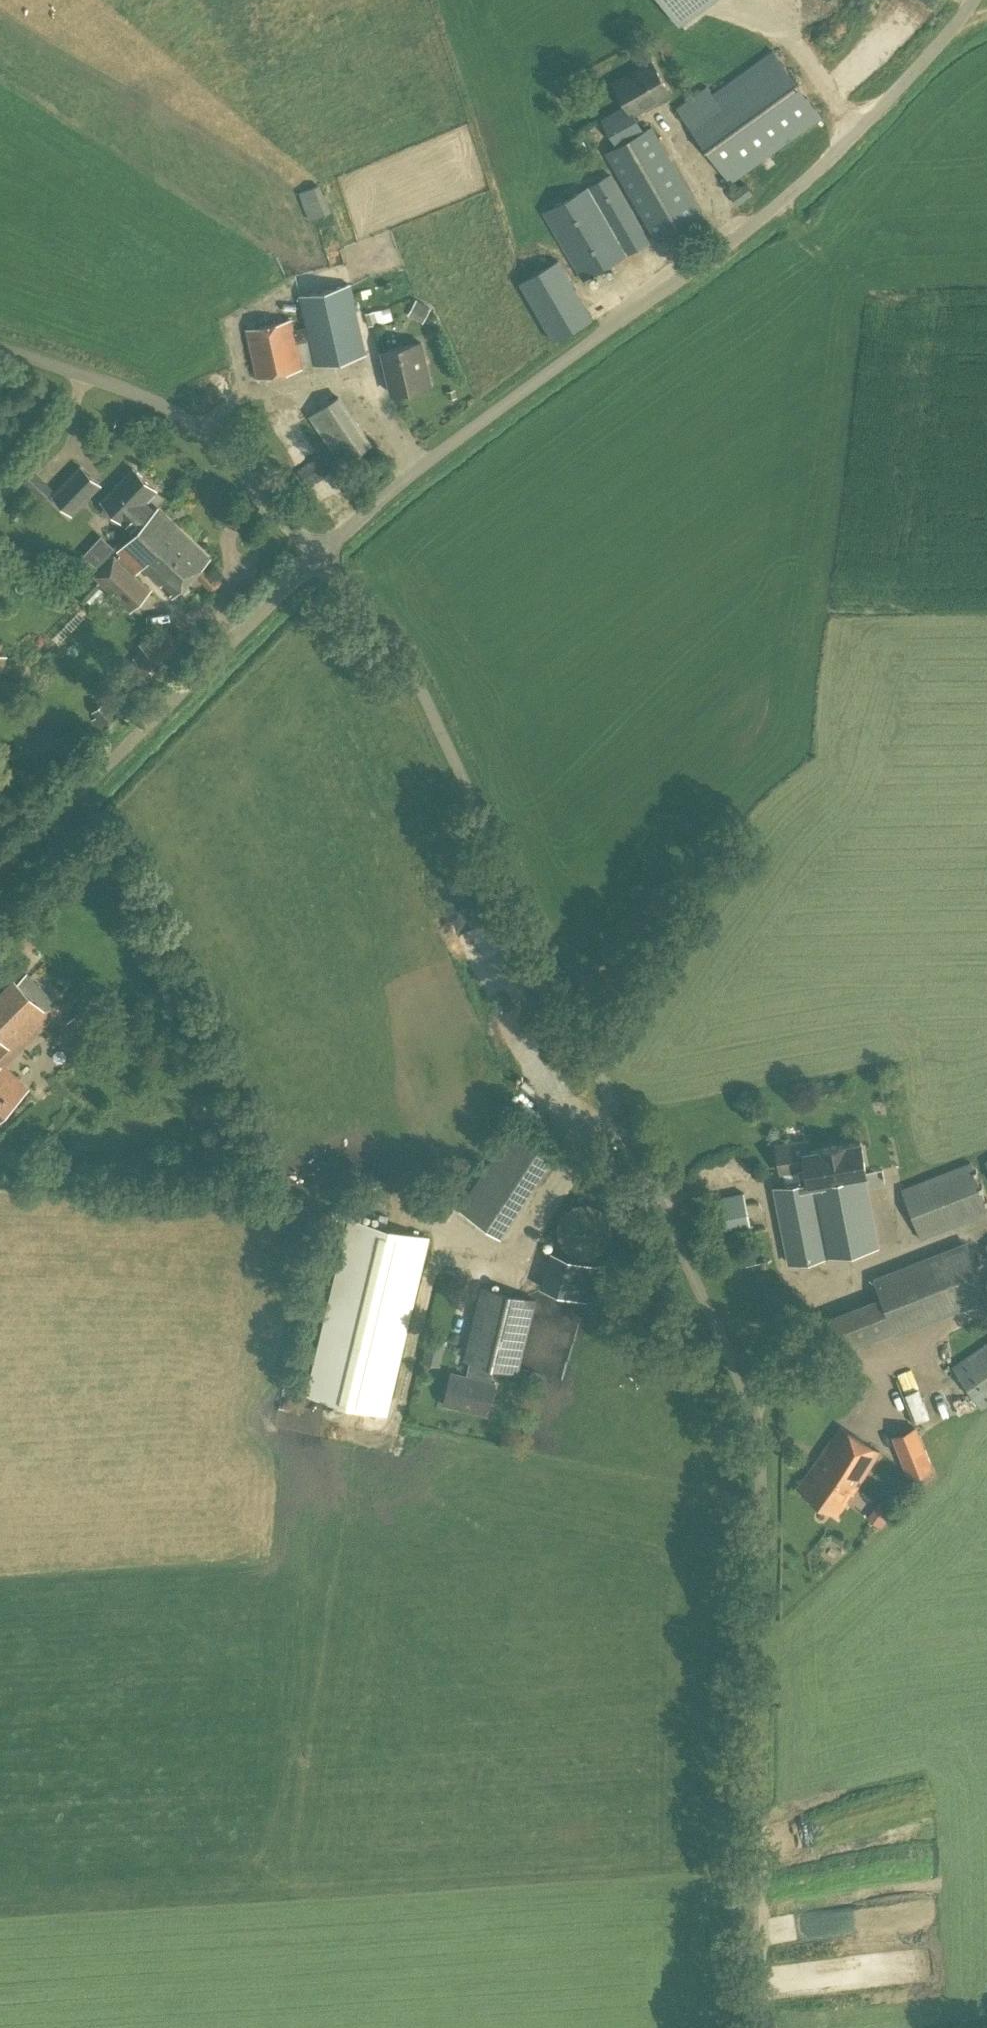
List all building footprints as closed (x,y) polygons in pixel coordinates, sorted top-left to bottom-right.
[(680,20),(708,0),(665,0),(680,20)] [(822,117),(773,49),(712,92),(707,84),(676,106),(682,114),(730,183),(822,117)] [(644,129),(635,112),(670,92),(651,60),(614,81),(625,102),(601,116),(616,146),(605,153),(654,239),(703,211),(653,124),(644,129)] [(582,281),(651,241),(611,172),(543,211),(582,281)] [(737,203),(752,192),(745,182),(730,193),(737,203)] [(310,219),(331,211),(320,184),(299,192),(310,219)] [(553,342),(593,318),(560,259),(519,282),(553,342)] [(367,351),(351,283),(298,295),(304,325),(293,327),(291,319),(247,329),(258,377),(367,351)] [(368,326),(392,319),(389,306),(365,312),(368,326)] [(391,392),(412,387),(432,383),(422,341),(381,351),(391,392)] [(342,464),(373,443),(340,393),(309,416),(342,464)] [(72,515),(102,485),(81,463),(50,494),(72,515)] [(172,596),(195,571),(201,565),(209,556),(159,509),(157,511),(146,500),(156,489),(133,467),(109,493),(101,501),(103,504),(103,505),(102,510),(113,521),(118,521),(119,520),(124,524),(126,522),(137,532),(119,550),(122,552),(117,556),(114,553),(93,575),(98,580),(97,581),(130,612),(152,589),(135,573),(141,567),(160,584),(163,582),(174,593),(172,595),(172,596)] [(221,580),(206,566),(197,575),(213,589),(221,580)] [(183,644),(164,627),(134,656),(161,682),(206,639),(198,630),(192,636),(191,636),(183,644)] [(18,681),(0,676),(6,655),(0,653),(0,702),(11,706),(11,705),(12,705),(18,681)] [(122,723),(141,705),(129,692),(115,706),(106,697),(91,711),(96,716),(92,719),(108,736),(122,723)] [(27,971),(18,981),(13,976),(0,990),(0,1036),(3,1040),(0,1043),(0,1116),(28,1088),(4,1066),(17,1053),(63,1008),(27,971)] [(91,1007),(86,1002),(67,1021),(88,1043),(107,1024),(105,1022),(108,1018),(95,1004),(91,1007)] [(867,1170),(866,1170),(860,1139),(805,1149),(804,1139),(776,1143),(781,1171),(807,1166),(809,1180),(773,1186),(789,1263),(879,1246),(868,1182),(867,1170)] [(752,1229),(746,1194),(714,1199),(719,1224),(727,1223),(728,1233),(752,1229)] [(555,1223),(555,1226),(555,1228),(555,1229),(555,1231),(556,1234),(557,1236),(558,1238),(559,1241),(560,1243),(562,1245),(564,1247),(566,1249),(568,1250),(570,1252),(572,1253),(575,1254),(577,1255),(580,1255),(582,1256),(585,1256),(587,1256),(590,1255),(593,1255),(595,1254),(598,1253),(600,1252),(602,1250),(604,1249),(605,1248),(606,1247),(608,1245),(609,1243),(611,1241),(612,1238),(613,1236),(614,1234),(614,1231),(615,1228),(615,1226),(615,1223),(614,1221),(614,1218),(613,1216),(612,1213),(611,1211),(609,1209),(608,1207),(606,1205),(604,1203),(602,1201),(600,1200),(598,1199),(595,1198),(592,1197),(590,1196),(588,1196),(585,1196),(582,1196),(580,1196),(577,1197),(575,1198),(572,1199),(570,1200),(568,1201),(566,1203),(564,1205),(562,1207),(560,1209),(559,1211),(558,1213),(557,1216),(556,1218),(555,1221),(555,1223)] [(388,1414),(430,1236),(348,1217),(306,1395),(388,1414)] [(519,1372),(537,1297),(481,1284),(463,1359),(470,1360),(466,1375),(451,1371),(444,1402),(488,1412),(495,1382),(491,1381),(494,1366),(519,1372)] [(839,1352),(894,1330),(880,1296),(824,1317),(839,1352)] [(972,1382),(981,1403),(986,1400),(986,1376),(972,1382)] [(838,1514),(880,1451),(840,1424),(797,1487),(838,1514)] [(909,1478),(933,1467),(916,1424),(891,1434),(909,1478)] [(891,1504),(880,1519),(891,1528),(902,1512),(891,1504)]
